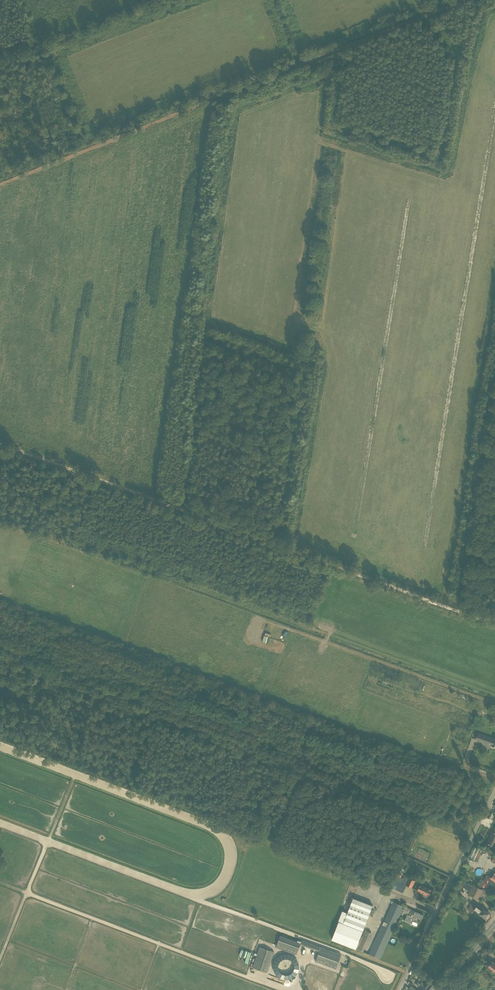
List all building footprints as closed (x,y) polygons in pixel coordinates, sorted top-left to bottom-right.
[(494,738),(493,739),(478,733),(476,739),(483,742),(481,745),(490,749),(491,745),(494,746),(494,738)] [(474,847),(469,857),(475,860),(476,858),(478,859),(481,853),(478,852),(480,849),(474,847)] [(494,874),(491,877),(487,874),(479,885),(486,887),(490,882),(493,885),(494,883),(494,872),(494,874)] [(396,880),(392,887),(403,893),(407,885),(412,888),(415,881),(405,875),(403,878),(398,876),(396,880)] [(473,884),(468,883),(465,888),(470,891),(468,894),(480,900),(484,893),(487,894),(489,891),(483,888),(483,889),(473,884)] [(429,896),(432,890),(424,886),(420,885),(418,890),(421,891),(421,892),(429,896)] [(370,914),(372,908),(373,906),(353,898),(348,913),(342,911),(338,921),(339,922),(332,940),(356,949),(370,914)] [(391,935),(404,907),(393,902),(369,954),(380,959),(391,935)] [(489,913),(488,912),(483,908),(482,909),(477,905),(473,902),(467,909),(473,913),(475,911),(485,918),(489,913)] [(402,912),(406,913),(407,914),(404,920),(411,924),(413,920),(420,923),(424,915),(416,912),(412,910),(412,909),(405,906),(402,912)] [(364,951),(372,933),(366,930),(358,948),(364,951)] [(280,936),(276,947),(296,954),(300,944),(300,943),(280,936)] [(260,947),(252,967),(267,972),(274,952),(260,947)] [(341,954),(320,947),(319,951),(315,961),(336,969),(341,954)] [(279,952),(271,974),(293,981),(301,959),(279,952)] [(428,983),(426,981),(424,983),(420,980),(418,982),(428,989),(433,989),(436,986),(430,981),(428,983)] [(416,984),(423,989),(422,989),(428,989),(418,982),(416,984)]
